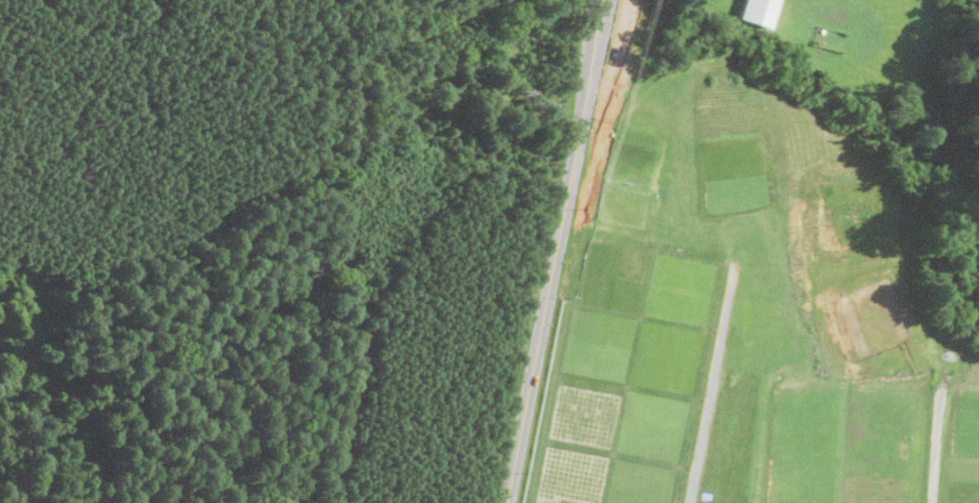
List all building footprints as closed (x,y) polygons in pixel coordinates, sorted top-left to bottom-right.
[(738,18),(744,0),(778,0),(769,28),(738,18)]
